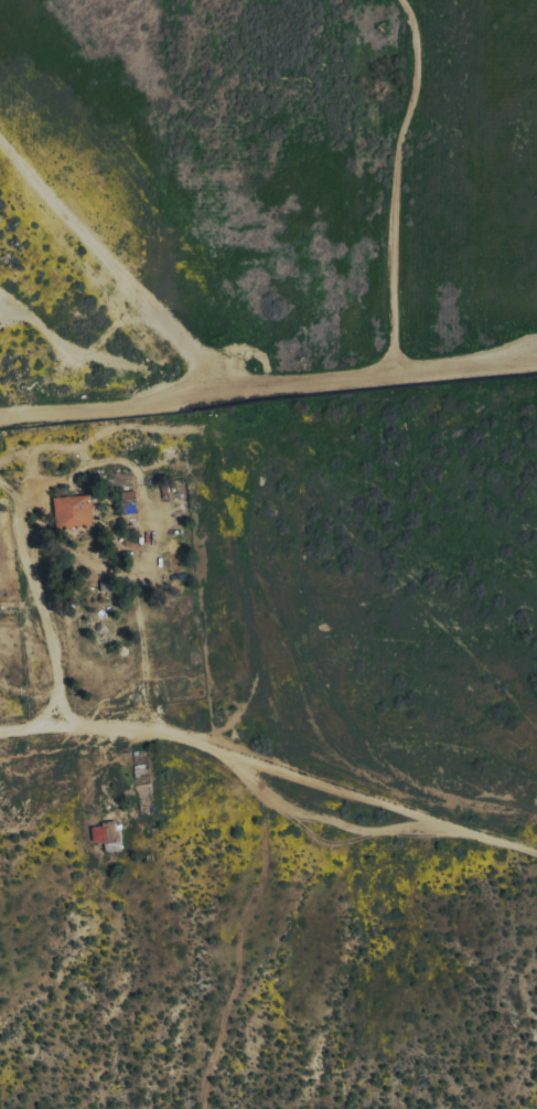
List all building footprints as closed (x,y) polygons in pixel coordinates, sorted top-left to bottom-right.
[(42,498),(44,529),(80,525),(78,495),(42,498)] [(118,824),(94,825),(94,843),(119,842),(118,824)]
